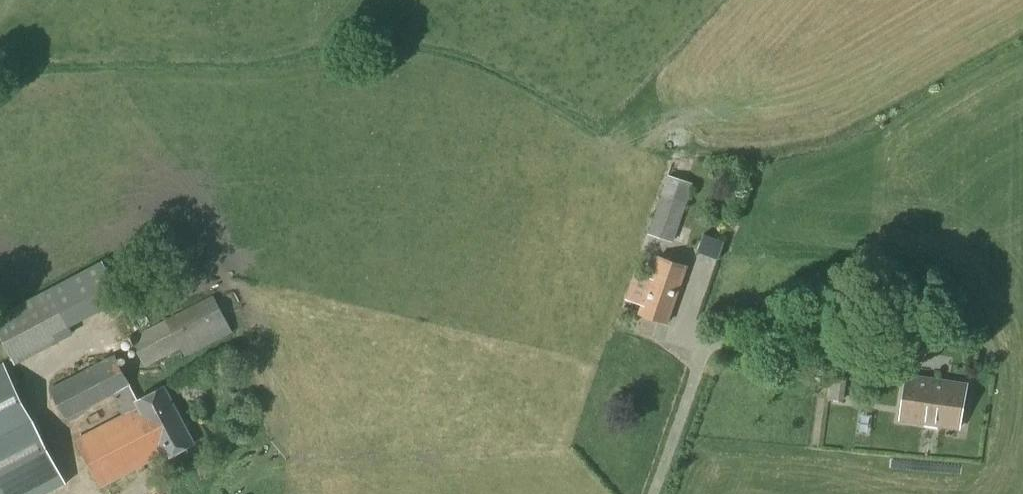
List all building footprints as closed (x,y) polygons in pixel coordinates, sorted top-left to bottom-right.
[(686,203),(692,187),(666,178),(661,196),(648,235),(672,243),(686,203)] [(714,234),(706,252),(724,261),(733,242),(714,234)] [(669,323),(685,266),(656,258),(640,315),(669,323)] [(39,353),(74,335),(70,328),(123,300),(102,260),(0,314),(0,337),(15,366),(39,353)] [(184,358),(233,333),(213,296),(130,339),(145,368),(180,350),(184,358)] [(138,402),(130,386),(114,355),(49,389),(65,420),(113,395),(120,408),(119,410),(122,417),(77,441),(101,487),(163,454),(166,458),(193,444),(164,388),(138,402)] [(50,454),(31,418),(3,363),(0,365),(0,493),(48,493),(67,484),(50,454)] [(960,428),(966,384),(907,376),(901,420),(960,428)] [(148,488),(149,493),(163,493),(162,486),(148,488)]
